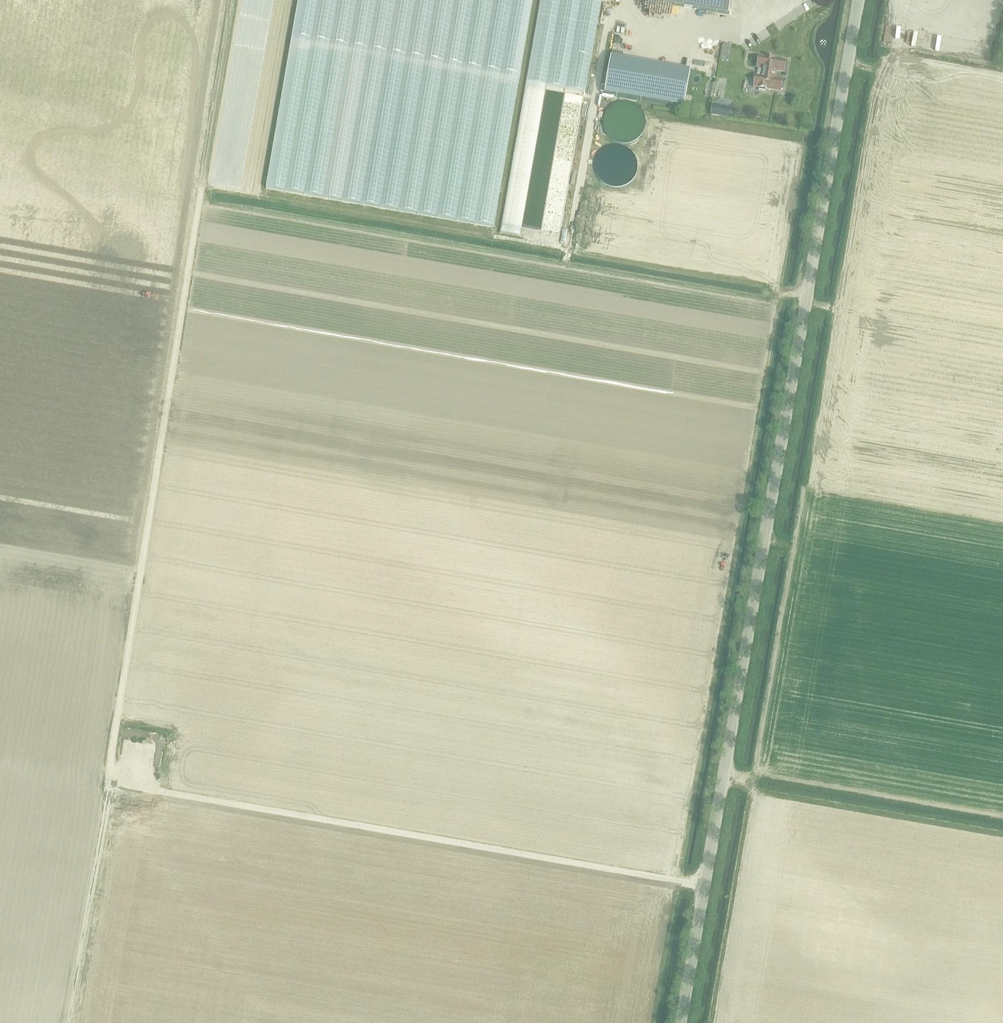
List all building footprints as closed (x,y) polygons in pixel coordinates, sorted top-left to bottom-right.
[(266,188),(494,227),(533,0),(299,0),(266,188)] [(501,233),(519,236),(545,85),(586,92),(601,0),(541,0),(501,233)] [(643,1),(729,16),(731,0),(643,0),(643,1)] [(776,71),(784,72),(786,61),(773,59),(773,57),(766,56),(766,58),(759,57),(757,67),(762,68),(760,77),(755,76),(754,87),(759,88),(758,90),(765,91),(766,89),(781,92),(781,90),(783,90),(784,83),(782,83),(782,81),(775,80),(776,71)] [(602,86),(601,92),(604,93),(604,94),(684,108),(690,71),(611,57),(606,86),(602,86)]
